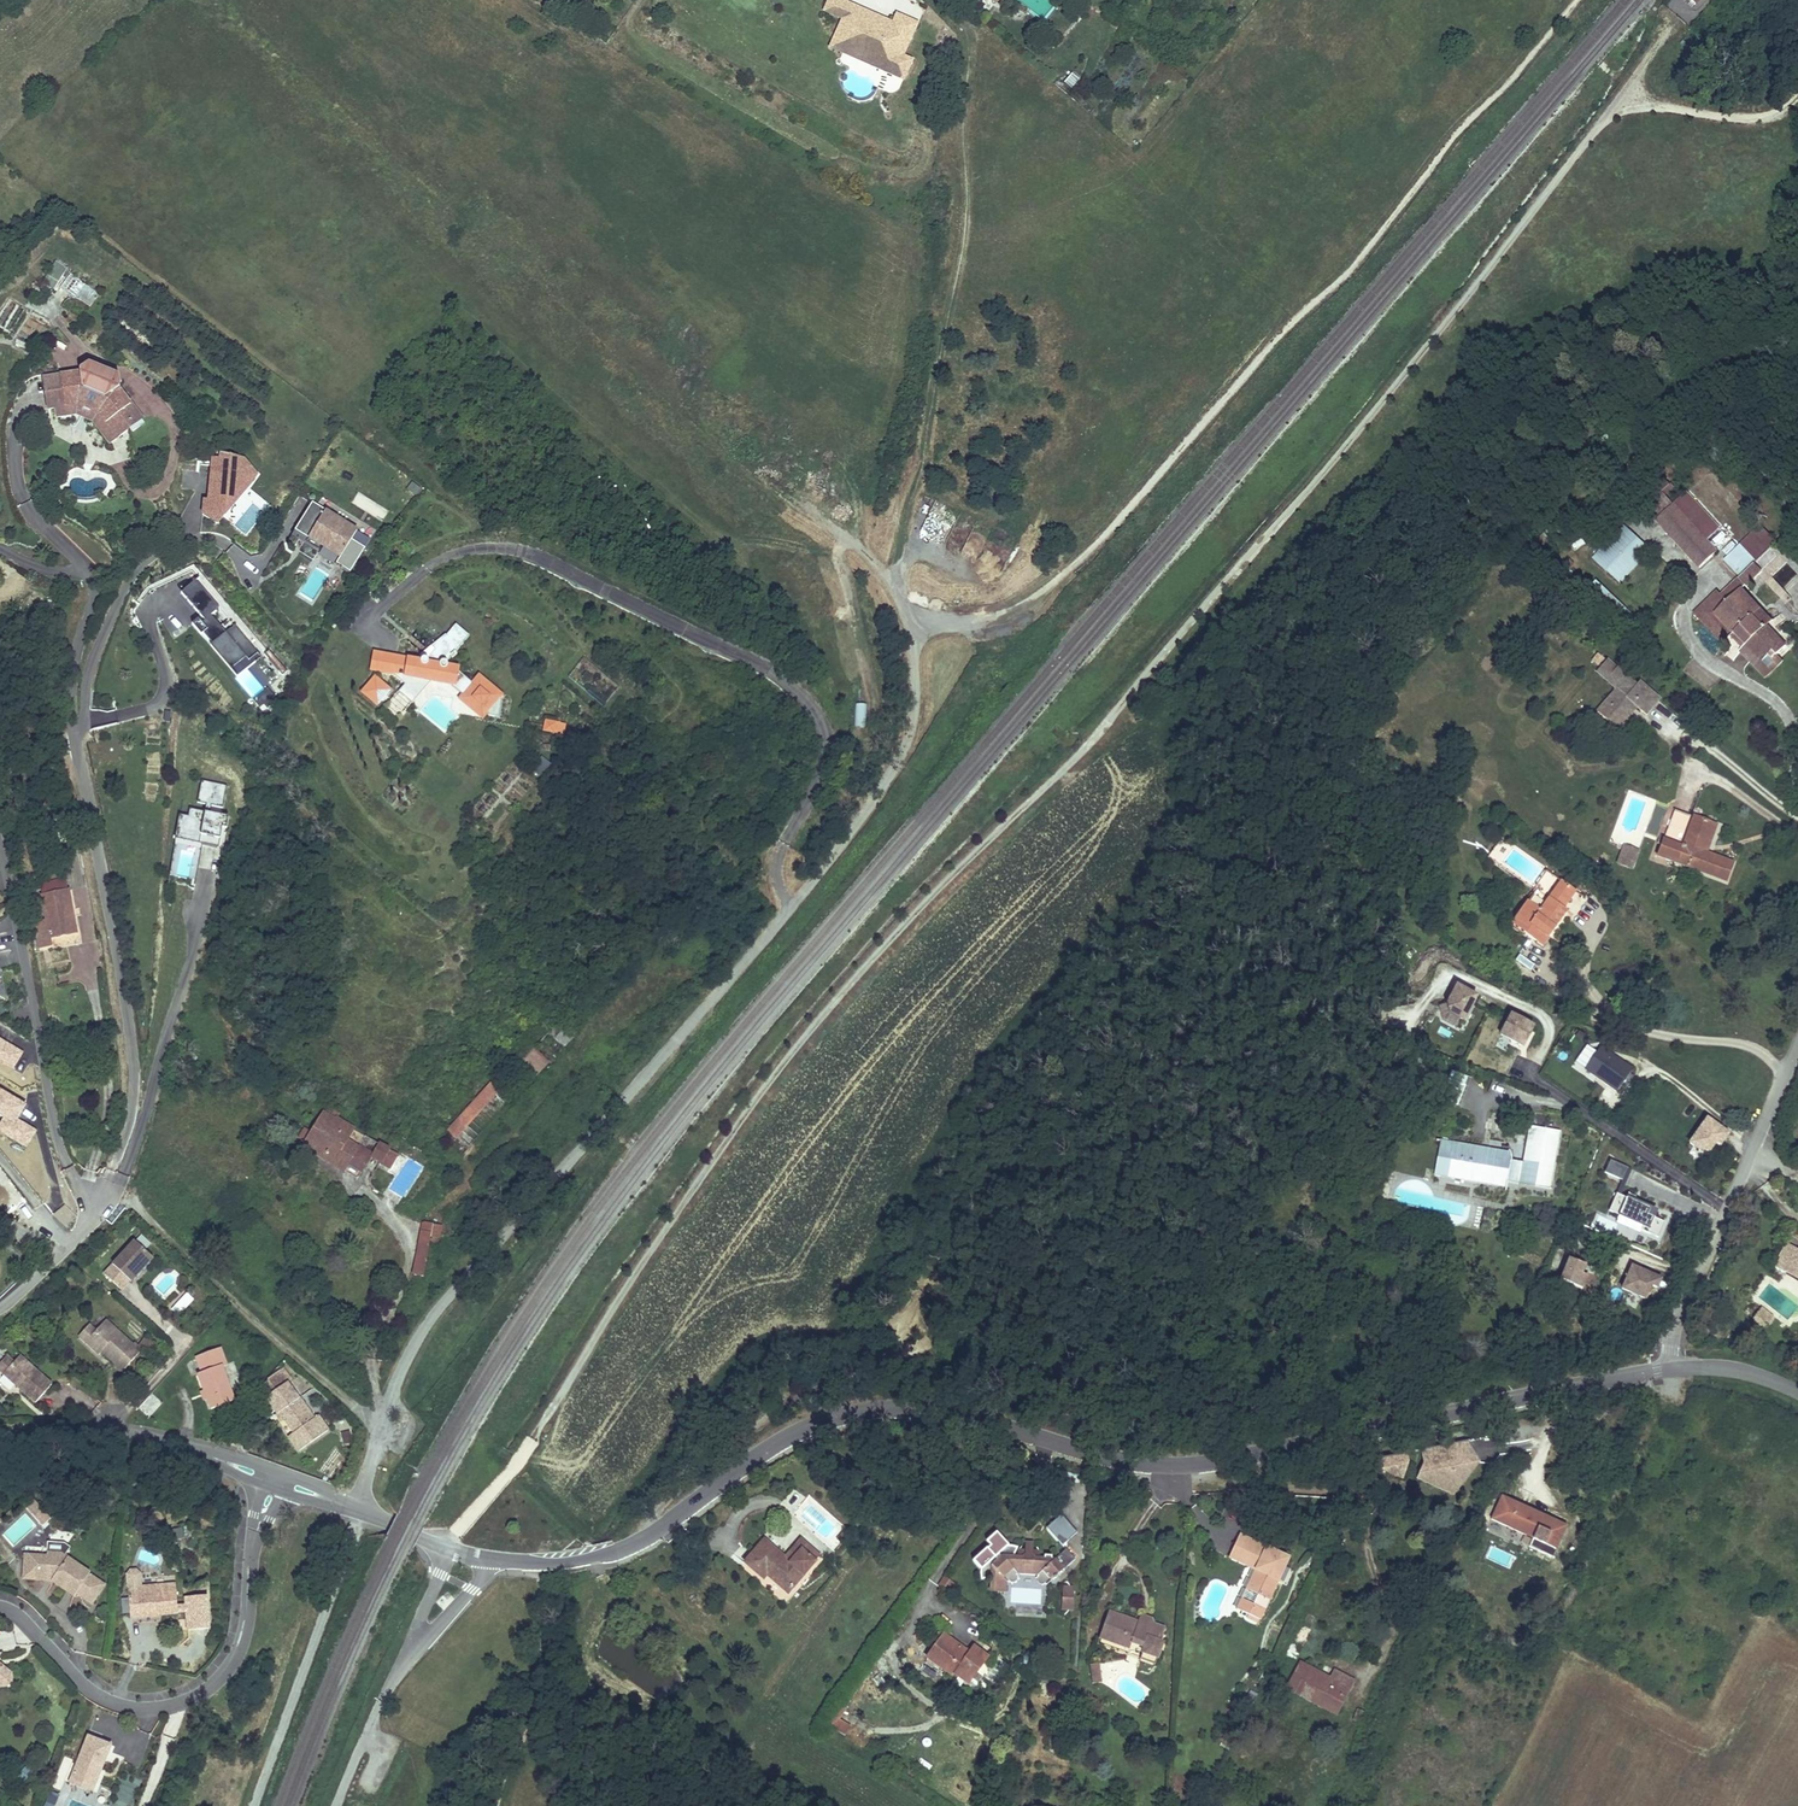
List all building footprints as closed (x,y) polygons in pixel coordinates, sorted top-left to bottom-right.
[(859,7),(843,0),(829,0),(825,9),(843,18),(853,22),(859,7)] [(917,24),(897,15),(891,28),(888,27),(877,22),(879,17),(859,7),(853,22),(843,18),(834,39),(863,52),(865,57),(881,64),(879,69),(903,80),(911,61),(902,57),(917,24)] [(891,28),(893,23),(879,17),(877,22),(888,27),(891,28)] [(863,52),(834,39),(830,47),(879,69),(881,64),(865,57),(863,52)] [(1070,92),(1079,81),(1070,74),(1061,85),(1070,92)] [(53,290),(66,268),(56,262),(42,284),(53,290)] [(0,317),(0,328),(11,333),(24,307),(9,300),(0,317)] [(29,315),(26,324),(43,330),(46,321),(29,315)] [(80,370),(80,374),(60,377),(65,407),(56,408),(58,417),(76,414),(93,421),(110,443),(129,429),(132,433),(145,424),(119,389),(121,388),(119,376),(89,364),(80,370)] [(48,409),(56,408),(65,407),(60,377),(44,379),(48,409)] [(219,530),(257,474),(228,454),(190,510),(219,530)] [(1638,500),(1699,567),(1716,551),(1706,540),(1719,528),(1687,493),(1674,505),(1662,491),(1669,485),(1662,478),(1638,500)] [(365,548),(351,539),(357,531),(344,522),(343,524),(331,517),(332,515),(313,502),(295,530),(308,538),(306,542),(319,550),(322,545),(340,557),(336,563),(350,572),(365,548)] [(1594,558),(1620,582),(1649,551),(1624,527),(1594,558)] [(1721,561),(1737,577),(1753,562),(1754,563),(1773,545),(1756,527),(1721,561)] [(1737,578),(1744,585),(1760,570),(1754,563),(1753,562),(1737,577),(1737,578)] [(1720,594),(1726,601),(1740,588),(1744,585),(1737,578),(1720,594)] [(249,661),(258,653),(235,625),(226,632),(211,615),(220,608),(196,579),(181,592),(205,620),(202,623),(199,618),(192,624),(232,670),(234,668),(232,666),(245,655),(249,661)] [(1723,644),(1731,636),(1734,634),(1740,640),(1743,636),(1748,641),(1742,647),(1767,674),(1785,657),(1781,653),(1790,645),(1770,624),(1773,622),(1740,588),(1726,601),(1720,594),(1716,591),(1693,613),(1723,644)] [(375,670),(392,674),(431,681),(454,685),(458,681),(468,689),(460,699),(482,718),(485,715),(499,717),(502,699),(499,699),(502,695),(479,676),(473,683),(458,670),(458,667),(447,665),(446,663),(452,657),(453,658),(456,653),(455,652),(463,643),(450,632),(446,636),(445,635),(431,646),(433,648),(425,658),(423,658),(422,659),(420,661),(378,653),(375,670)] [(1734,634),(1731,636),(1742,647),(1748,641),(1743,636),(1740,640),(1734,634)] [(421,658),(422,659),(423,658),(425,658),(433,648),(431,646),(419,655),(421,658)] [(232,670),(238,677),(262,657),(258,653),(249,661),(245,655),(232,666),(234,668),(232,670)] [(1600,666),(1605,660),(1598,654),(1593,659),(1600,666)] [(1617,689),(1606,702),(1616,711),(1611,716),(1621,725),(1634,710),(1631,708),(1635,705),(1637,707),(1646,715),(1659,700),(1640,683),(1637,687),(1607,660),(1597,671),(1617,689)] [(411,703),(431,681),(392,674),(405,685),(399,692),(411,703)] [(375,678),(362,693),(377,706),(390,691),(375,678)] [(275,695),(268,687),(252,700),(260,708),(264,705),(272,697),(275,695)] [(272,697),(264,705),(267,709),(276,701),(272,697)] [(1617,729),(1621,725),(1611,716),(1616,711),(1606,702),(1597,711),(1617,729)] [(862,728),(864,705),(855,705),(853,727),(862,728)] [(565,725),(546,721),(544,730),(563,734),(565,725)] [(220,832),(221,827),(227,828),(229,816),(210,812),(212,805),(223,807),(227,785),(202,780),(197,802),(206,804),(205,811),(190,809),(188,816),(179,815),(175,839),(202,845),(202,843),(218,846),(221,832),(220,832)] [(1705,841),(1709,843),(1716,825),(1674,810),(1657,856),(1726,881),(1732,863),(1705,853),(1701,852),(1705,841)] [(1705,853),(1709,843),(1705,841),(1701,852),(1705,853)] [(1621,856),(1634,861),(1637,852),(1624,847),(1621,856)] [(177,852),(178,879),(197,879),(196,852),(177,852)] [(1631,869),(1634,861),(1621,856),(1618,864),(1631,869)] [(1563,909),(1575,892),(1560,881),(1540,910),(1527,901),(1511,924),(1542,946),(1563,916),(1560,914),(1563,909)] [(41,895),(46,921),(34,924),(38,948),(51,945),(49,938),(77,933),(68,890),(41,895)] [(49,938),(51,945),(52,950),(79,944),(77,933),(49,938)] [(1477,996),(1457,985),(1447,1003),(1450,1012),(1464,1020),(1477,996)] [(533,1014),(520,1027),(534,1041),(546,1028),(533,1014)] [(1534,1026),(1511,1014),(1500,1034),(1523,1046),(1534,1026)] [(534,1077),(550,1061),(534,1046),(519,1062),(534,1077)] [(1600,1047),(1585,1069),(1617,1092),(1632,1070),(1600,1047)] [(16,1069),(18,1061),(1,1059),(2,1052),(0,1051),(0,1067),(16,1069)] [(19,1054),(2,1052),(1,1059),(18,1061),(19,1054)] [(457,1138),(507,1082),(498,1073),(447,1129),(457,1138)] [(1447,1086),(1463,1091),(1467,1080),(1451,1075),(1447,1086)] [(335,1120),(337,1116),(341,1109),(329,1101),(323,1112),(335,1120)] [(397,1154),(337,1116),(335,1120),(323,1112),(311,1131),(305,1141),(317,1149),(320,1144),(327,1148),(324,1153),(345,1166),(343,1170),(356,1178),(371,1155),(381,1161),(380,1162),(389,1168),(397,1154)] [(1707,1118),(1690,1143),(1700,1150),(1710,1151),(1711,1142),(1715,1143),(1720,1146),(1729,1133),(1707,1118)] [(266,1130),(273,1134),(279,1123),(272,1119),(266,1130)] [(1509,1150),(1453,1140),(1448,1171),(1508,1181),(1508,1177),(1520,1179),(1520,1183),(1519,1185),(1549,1190),(1559,1131),(1529,1126),(1523,1162),(1511,1160),(1509,1150)] [(305,1141),(311,1131),(304,1127),(298,1137),(305,1141)] [(1453,1140),(1440,1138),(1435,1168),(1448,1171),(1453,1140)] [(1790,1145),(1791,1153),(1797,1152),(1797,1143),(1790,1145)] [(320,1144),(317,1149),(315,1153),(343,1170),(345,1166),(324,1153),(327,1148),(320,1144)] [(1605,1173),(1622,1180),(1627,1168),(1610,1160),(1605,1173)] [(1627,1168),(1616,1194),(1620,1195),(1631,1169),(1627,1168)] [(387,1197),(398,1205),(403,1198),(391,1190),(387,1197)] [(1626,1198),(1616,1194),(1609,1211),(1643,1226),(1641,1230),(1658,1237),(1665,1222),(1648,1215),(1651,1209),(1634,1201),(1636,1197),(1628,1194),(1626,1198)] [(112,1227),(125,1209),(118,1203),(105,1221),(112,1227)] [(423,1277),(430,1236),(432,1224),(423,1223),(414,1275),(423,1277)] [(432,1224),(430,1236),(440,1238),(442,1226),(432,1224)] [(135,1241),(104,1274),(121,1289),(129,1280),(131,1282),(153,1258),(135,1241)] [(1783,1264),(1793,1247),(1786,1243),(1779,1253),(1783,1264)] [(1785,1274),(1797,1281),(1797,1249),(1797,1250),(1793,1247),(1783,1264),(1785,1274)] [(1585,1265),(1569,1259),(1561,1280),(1582,1289),(1588,1276),(1581,1274),(1585,1265)] [(1661,1279),(1632,1266),(1622,1289),(1646,1299),(1651,1285),(1657,1288),(1661,1279)] [(194,1299),(187,1293),(178,1301),(185,1308),(194,1299)] [(1773,1316),(1762,1307),(1753,1319),(1754,1329),(1764,1328),(1773,1316)] [(106,1319),(96,1330),(89,1339),(103,1351),(116,1364),(114,1365),(122,1372),(142,1350),(134,1343),(133,1344),(106,1319)] [(89,1339),(96,1330),(90,1325),(80,1336),(100,1354),(103,1351),(89,1339)] [(154,1345),(146,1337),(138,1345),(147,1353),(154,1345)] [(220,1349),(197,1357),(203,1374),(199,1375),(204,1391),(207,1399),(211,1409),(235,1401),(222,1366),(226,1365),(220,1349)] [(4,1375),(14,1363),(7,1357),(0,1365),(0,1371),(4,1375)] [(35,1403),(51,1385),(20,1357),(14,1363),(4,1375),(35,1403)] [(265,1398),(277,1415),(280,1413),(284,1419),(294,1433),(288,1437),(299,1452),(329,1430),(319,1415),(314,1419),(284,1376),(279,1380),(277,1377),(262,1387),(268,1396),(265,1398)] [(1480,1462),(1468,1442),(1421,1453),(1423,1464),(1416,1480),(1454,1495),(1480,1462)] [(1567,1526),(1501,1496),(1491,1520),(1533,1539),(1529,1547),(1553,1558),(1567,1526)] [(50,1512),(35,1497),(27,1505),(42,1520),(50,1512)] [(811,1504),(800,1516),(829,1541),(839,1529),(811,1504)] [(1057,1520),(1051,1523),(1067,1541),(1077,1532),(1061,1514),(1057,1520)] [(847,1528),(838,1540),(842,1544),(852,1532),(847,1528)] [(1240,1535),(1231,1552),(1258,1565),(1256,1570),(1260,1572),(1251,1592),(1269,1600),(1289,1558),(1240,1535)] [(788,1592),(815,1562),(802,1550),(790,1563),(785,1558),(764,1540),(745,1562),(763,1578),(767,1574),(768,1573),(771,1575),(770,1577),(788,1592)] [(802,1550),(815,1562),(819,1556),(801,1540),(785,1558),(790,1563),(802,1550)] [(90,1571),(70,1556),(70,1552),(63,1547),(50,1544),(48,1550),(22,1551),(23,1576),(49,1578),(72,1593),(74,1590),(89,1603),(104,1586),(91,1575),(90,1571)] [(1046,1585),(1075,1559),(1066,1549),(1055,1559),(1040,1558),(1039,1551),(1033,1551),(1033,1547),(1025,1547),(1025,1550),(1019,1550),(1017,1557),(1013,1557),(1017,1548),(1009,1546),(999,1547),(1000,1549),(996,1553),(993,1552),(990,1553),(989,1557),(989,1559),(985,1563),(983,1561),(981,1571),(981,1580),(991,1578),(990,1590),(998,1590),(998,1592),(1006,1593),(1006,1585),(1004,1585),(1004,1580),(1005,1580),(1008,1583),(1017,1574),(1038,1575),(1046,1585)] [(1231,1552),(1229,1558),(1256,1570),(1258,1565),(1231,1552)] [(1260,1572),(1256,1570),(1246,1589),(1251,1592),(1260,1572)] [(944,1578),(939,1585),(948,1591),(953,1584),(944,1578)] [(174,1585),(127,1587),(128,1615),(175,1614),(174,1585)] [(1009,1588),(1008,1607),(1043,1610),(1044,1590),(1009,1588)] [(1246,1589),(1242,1599),(1264,1609),(1269,1600),(1251,1592),(1246,1589)] [(1071,1590),(1064,1592),(1065,1595),(1062,1597),(1062,1600),(1065,1602),(1064,1606),(1071,1607),(1073,1599),(1071,1590)] [(1264,1609),(1242,1599),(1237,1609),(1248,1614),(1260,1620),(1264,1609)] [(1159,1642),(1164,1628),(1153,1624),(1139,1619),(1138,1622),(1108,1611),(1099,1637),(1129,1648),(1131,1642),(1144,1647),(1142,1652),(1157,1658),(1162,1643),(1159,1642)] [(1260,1620),(1248,1614),(1247,1618),(1258,1623),(1260,1620)] [(1317,1618),(1308,1614),(1305,1620),(1313,1625),(1317,1618)] [(1139,1619),(1153,1624),(1152,1619),(1143,1616),(1139,1619)] [(1285,1654),(1296,1660),(1311,1630),(1301,1624),(1285,1654)] [(974,1647),(969,1653),(944,1634),(927,1657),(953,1676),(955,1674),(967,1683),(987,1657),(974,1647)] [(1157,1658),(1142,1652),(1139,1659),(1154,1665),(1157,1658)] [(1034,1659),(1025,1654),(1020,1664),(1028,1668),(1034,1659)] [(1347,1675),(1352,1665),(1340,1660),(1336,1670),(1347,1675)] [(5,1683),(9,1678),(9,1671),(0,1663),(0,1683),(5,1683)] [(1099,1664),(1090,1665),(1092,1684),(1101,1683),(1099,1664)] [(1300,1664),(1288,1686),(1310,1697),(1311,1694),(1338,1709),(1353,1681),(1335,1671),(1330,1680),(1329,1682),(1318,1676),(1319,1674),(1300,1664)] [(1330,1680),(1319,1674),(1318,1676),(1329,1682),(1330,1680)] [(1310,1697),(1288,1686),(1287,1689),(1335,1714),(1338,1709),(1311,1694),(1310,1697)] [(1356,1691),(1351,1705),(1363,1710),(1369,1696),(1356,1691)] [(839,1720),(846,1708),(841,1705),(828,1725),(845,1736),(850,1727),(839,1720)] [(109,1743),(85,1734),(74,1762),(70,1773),(93,1782),(100,1764),(109,1743)] [(69,1760),(62,1779),(94,1792),(105,1766),(100,1764),(93,1782),(70,1773),(74,1762),(69,1760)] [(65,1796),(76,1800),(80,1788),(69,1784),(65,1796)]
